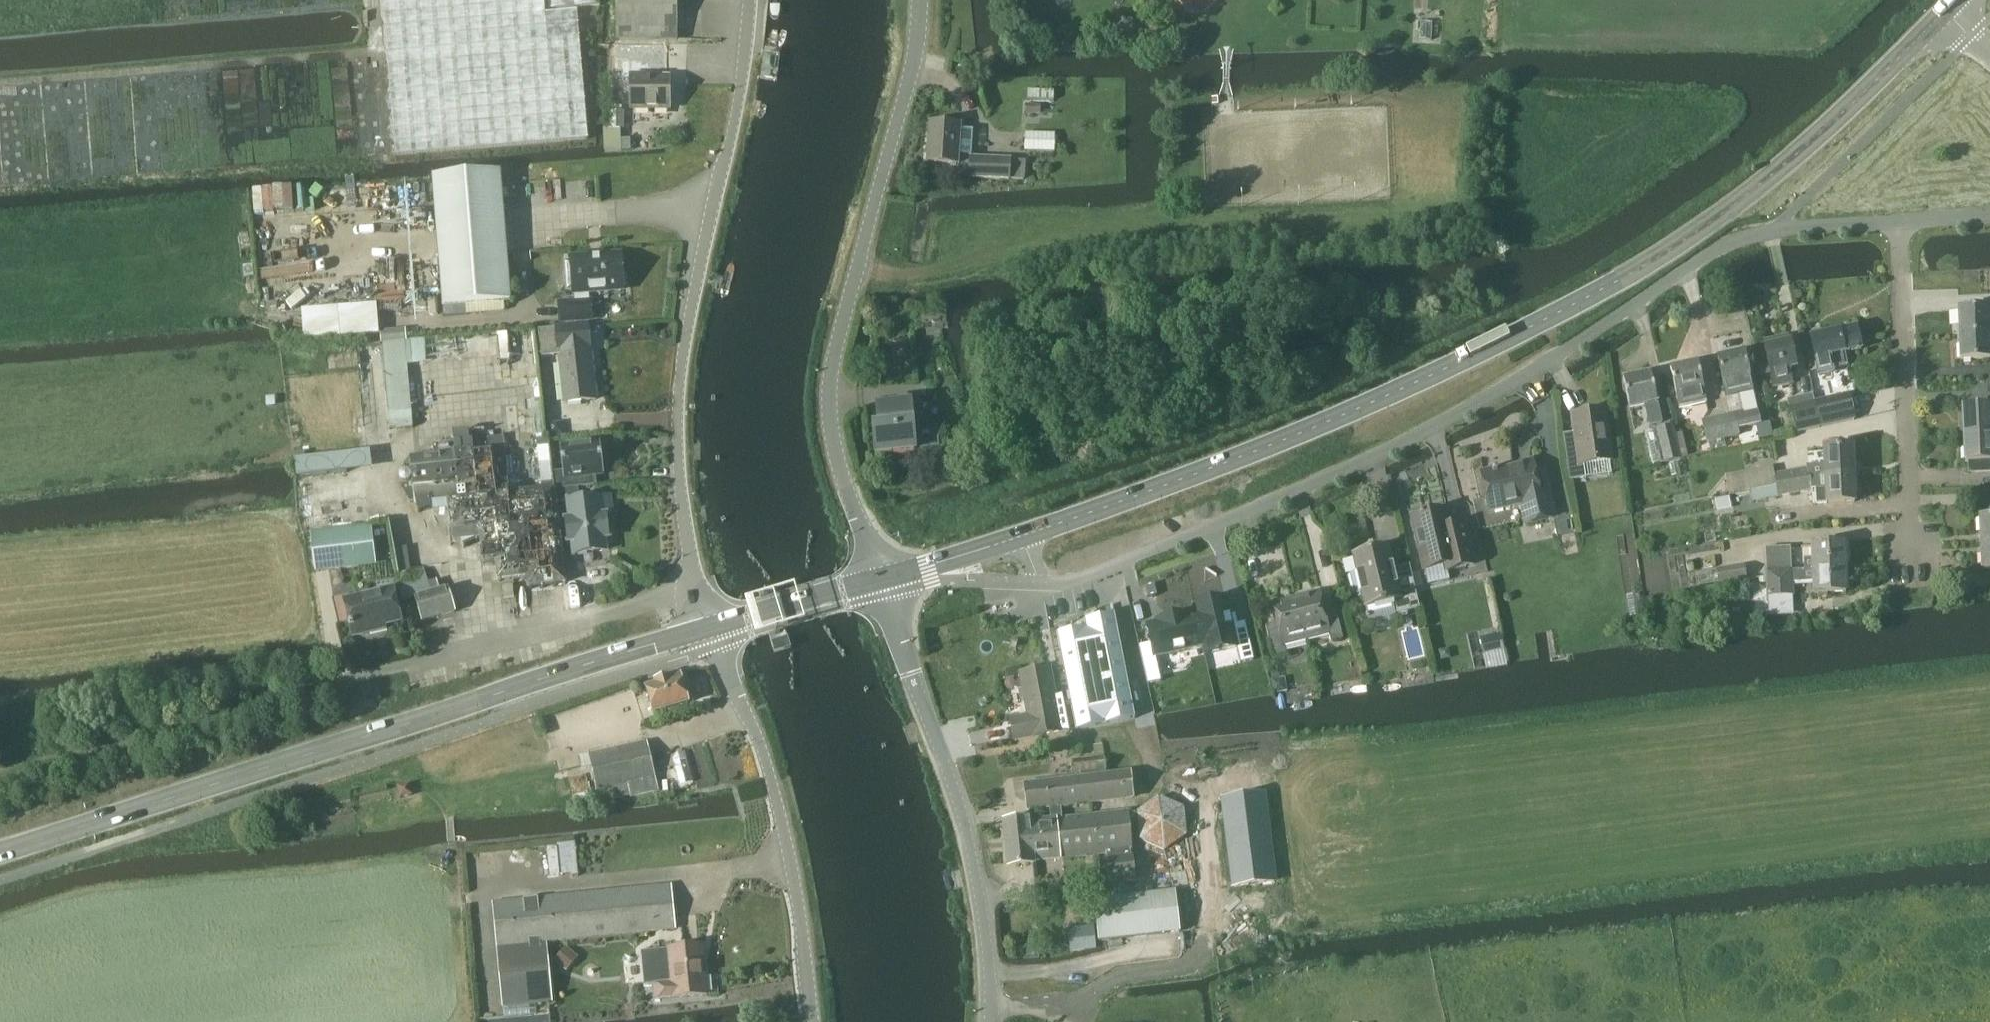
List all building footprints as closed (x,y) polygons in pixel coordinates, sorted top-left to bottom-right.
[(545,0),(382,0),(394,155),(589,139),(578,10),(546,13),(545,0)] [(668,41),(678,41),(677,0),(617,0),(618,41),(668,41)] [(670,111),(671,78),(668,78),(668,45),(647,45),(647,78),(631,78),(631,110),(670,111)] [(959,129),(959,124),(931,122),(928,161),(957,163),(957,154),(971,156),(973,130),(959,129)] [(1026,134),(1025,152),(1054,153),(1055,136),(1026,134)] [(969,177),(1009,179),(1010,160),(971,157),(969,177)] [(511,301),(501,173),(433,178),(443,306),(511,301)] [(345,204),(342,180),(312,184),(316,209),(345,204)] [(319,213),(319,221),(341,221),(341,212),(319,213)] [(624,285),(627,285),(626,274),(623,274),(621,255),(572,259),(574,292),(575,292),(576,302),(559,304),(561,320),(592,318),(591,301),(590,301),(589,291),(624,289),(624,285)] [(380,301),(305,304),(306,336),(381,333),(380,301)] [(1989,332),(1989,323),(1988,323),(1987,306),(1959,308),(1960,333),(1989,332)] [(596,399),(590,348),(591,348),(588,323),(556,327),(556,328),(538,330),(541,357),(560,355),(565,403),(596,399)] [(1819,375),(1832,371),(1832,369),(1847,365),(1844,352),(1861,349),(1856,326),(1810,337),(1815,359),(1819,375)] [(1960,333),(1961,358),(1989,357),(1989,332),(1960,333)] [(426,339),(385,341),(389,428),(413,427),(409,365),(427,364),(426,339)] [(1764,344),(1773,386),(1792,382),(1789,370),(1795,369),(1788,339),(1764,344)] [(1717,358),(1726,398),(1730,414),(1719,417),(1724,439),(1761,430),(1744,352),(1717,358)] [(1670,369),(1676,394),(1679,407),(1694,404),(1695,406),(1706,403),(1697,363),(1670,369)] [(1650,425),(1661,422),(1651,374),(1623,380),(1630,408),(1645,405),(1650,425)] [(1854,418),(1848,393),(1816,400),(1821,425),(1854,418)] [(1790,406),(1796,431),(1821,425),(1816,400),(1790,406)] [(877,406),(879,427),(873,427),(876,454),(916,450),(916,449),(939,447),(938,426),(914,429),(911,402),(877,406)] [(1989,433),(1989,420),(1989,406),(1964,407),(1965,434),(1989,433)] [(1582,464),(1610,460),(1603,411),(1571,416),(1574,433),(1563,435),(1569,480),(1584,478),(1582,464)] [(1724,439),(1719,417),(1701,421),(1706,443),(1724,439)] [(1675,437),(1673,427),(1656,431),(1664,463),(1678,460),(1673,438),(1675,437)] [(1965,434),(1966,460),(1969,460),(1970,471),(1989,470),(1989,433),(1965,434)] [(1682,435),(1675,437),(1673,438),(1678,460),(1688,458),(1682,435)] [(555,490),(527,491),(497,495),(492,447),(462,450),(461,441),(433,444),(434,453),(410,455),(415,504),(432,502),(433,512),(450,510),(452,529),(480,526),(484,562),(498,560),(500,579),(528,575),(529,586),(566,582),(559,523),(555,490)] [(605,475),(601,441),(561,445),(563,471),(553,472),(555,489),(555,490),(594,486),(593,476),(605,475)] [(1820,475),(1852,473),(1851,446),(1824,447),(1824,463),(1774,474),(1773,474),(1775,485),(1775,488),(1808,481),(1807,477),(1820,475)] [(303,458),(305,477),(381,468),(378,449),(303,458)] [(1525,524),(1552,517),(1545,483),(1537,484),(1532,463),(1482,474),(1490,511),(1521,504),(1525,524)] [(1773,474),(1774,474),(1773,469),(1725,479),(1728,494),(1775,485),(1773,474)] [(1815,502),(1854,501),(1852,473),(1820,475),(1807,477),(1808,481),(1775,488),(1777,495),(1810,489),(1814,489),(1815,502)] [(605,537),(609,536),(606,514),(602,515),(600,496),(568,500),(570,519),(566,519),(569,541),(573,540),(574,553),(606,550),(605,537)] [(1979,516),(1980,541),(1989,541),(1989,505),(1988,505),(1989,516),(1979,516)] [(1413,517),(1425,570),(1446,565),(1447,571),(1474,564),(1467,531),(1451,535),(1445,510),(1437,512),(1434,510),(1423,513),(1421,515),(1413,517)] [(317,572),(377,566),(373,525),(312,531),(317,572)] [(1208,538),(1197,541),(1203,560),(1214,556),(1208,538)] [(1980,541),(1981,568),(1989,568),(1989,541),(1980,541)] [(1803,570),(1844,568),(1844,560),(1847,560),(1846,546),(1843,546),(1843,543),(1812,545),(1813,558),(1803,559),(1803,570)] [(1389,547),(1389,546),(1352,553),(1353,555),(1353,554),(1357,572),(1351,573),(1356,593),(1362,592),(1365,606),(1365,607),(1365,608),(1391,602),(1394,613),(1393,613),(1393,614),(1421,607),(1420,606),(1410,566),(1411,566),(1410,564),(1394,568),(1389,547)] [(1765,547),(1766,574),(1776,572),(1776,570),(1790,570),(1789,546),(1765,547)] [(1716,570),(1718,582),(1745,577),(1743,565),(1716,570)] [(1791,593),(1845,591),(1844,568),(1803,570),(1803,572),(1791,572),(1791,570),(1776,570),(1776,572),(1766,574),(1767,595),(1791,594),(1791,593)] [(404,598),(418,594),(419,596),(416,597),(423,620),(455,611),(448,587),(431,592),(428,582),(424,569),(397,577),(404,598)] [(373,626),(402,619),(395,589),(345,600),(353,634),(374,629),(373,626)] [(1297,597),(1308,641),(1331,635),(1332,641),(1345,638),(1337,608),(1326,611),(1321,591),(1297,597)] [(1308,641),(1297,597),(1273,603),(1278,623),(1267,626),(1275,657),(1287,654),(1285,646),(1308,641)] [(1227,598),(1193,605),(1195,613),(1203,647),(1204,655),(1237,647),(1240,663),(1254,660),(1245,622),(1233,625),(1227,598)] [(1151,643),(1139,646),(1148,684),(1161,681),(1156,658),(1203,647),(1195,613),(1187,615),(1187,614),(1157,621),(1157,622),(1147,624),(1151,643)] [(1086,627),(1057,633),(1060,650),(1065,649),(1068,666),(1076,708),(1072,709),(1076,730),(1135,718),(1115,614),(1113,614),(1098,617),(1085,620),(1086,627)] [(1488,665),(1509,662),(1505,640),(1484,644),(1488,665)] [(1028,714),(1011,718),(1015,739),(1061,730),(1069,729),(1062,694),(1055,695),(1050,667),(1020,672),(1028,714)] [(653,713),(689,702),(680,674),(679,675),(677,670),(669,672),(670,677),(654,681),(655,685),(646,688),(653,713)] [(660,791),(656,776),(648,740),(590,753),(598,789),(622,784),(625,799),(660,791)] [(1094,745),(1095,758),(1104,756),(1103,744),(1094,745)] [(1075,779),(1026,785),(1029,810),(1049,808),(1051,819),(1063,817),(1061,806),(1133,798),(1130,773),(1107,776),(1105,762),(1073,765),(1074,775),(1075,779)] [(1222,799),(1233,888),(1275,883),(1264,793),(1222,799)] [(1157,798),(1136,814),(1138,836),(1139,840),(1163,850),(1184,835),(1181,809),(1157,798)] [(1030,819),(1005,821),(1010,866),(1034,863),(1034,860),(1099,853),(1106,852),(1107,852),(1110,882),(1135,879),(1132,850),(1131,837),(1138,836),(1136,814),(1128,815),(1128,810),(1093,814),(1063,817),(1051,819),(1030,821),(1030,819)] [(578,840),(550,841),(551,872),(578,871),(578,840)] [(546,941),(675,928),(671,885),(494,902),(498,946),(546,941)] [(1100,939),(1178,931),(1174,891),(1096,899),(1100,939)] [(1071,952),(1097,950),(1095,929),(1069,931),(1071,952)] [(498,946),(504,1005),(552,1000),(546,941),(498,946)] [(645,986),(655,985),(656,999),(708,994),(703,946),(642,952),(645,986)]
